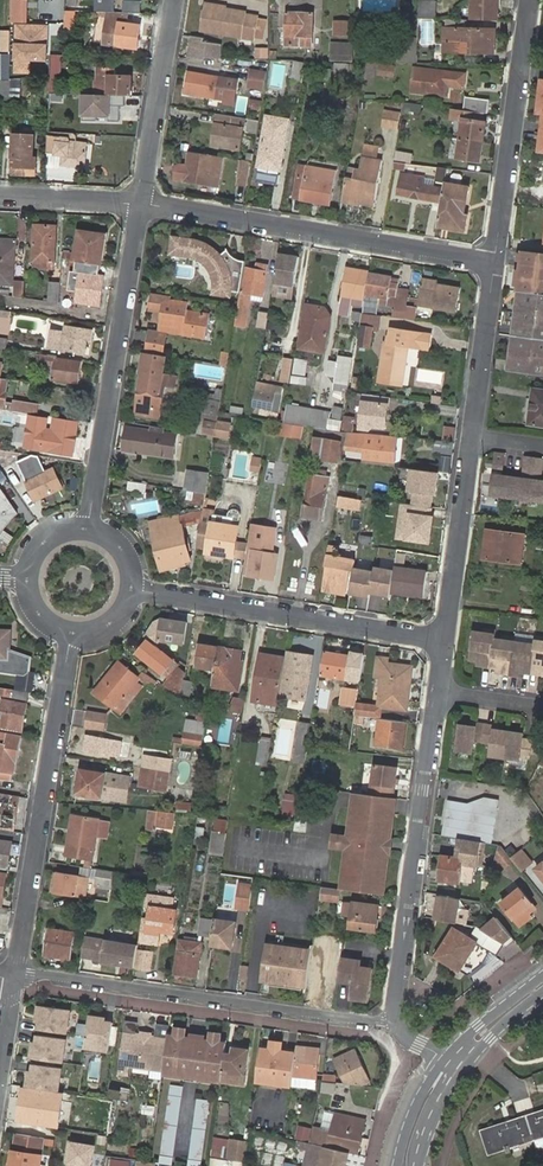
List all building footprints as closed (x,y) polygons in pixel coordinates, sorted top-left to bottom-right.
[(94,11),(107,12),(114,12),(114,0),(94,0),(94,11)] [(470,21),(497,21),(497,0),(471,0),(470,21)] [(435,2),(418,1),(418,20),(431,20),(435,20),(435,2)] [(224,12),(205,8),(201,31),(252,40),(253,36),(256,21),(256,17),(244,15),(244,13),(225,9),(224,12)] [(73,30),(74,10),(64,9),(62,29),(73,30)] [(114,12),(107,12),(103,44),(137,48),(140,25),(125,23),(126,12),(114,12)] [(286,46),(311,47),(311,14),(287,14),(286,46)] [(350,21),(334,20),(334,35),(350,36),(350,21)] [(256,21),(253,36),(262,38),(265,22),(256,21)] [(50,25),(18,24),(17,58),(49,59),(50,25)] [(445,31),(444,44),(449,45),(448,54),(472,54),(472,51),(480,51),(480,54),(493,54),(494,31),(445,31)] [(0,48),(0,53),(10,54),(10,35),(0,35),(0,48)] [(203,39),(194,38),(191,58),(220,59),(220,45),(203,42),(203,39)] [(417,64),(418,41),(399,41),(399,63),(417,64)] [(257,49),(257,58),(267,58),(267,50),(257,49)] [(353,49),(330,49),(330,60),(353,60),(353,49)] [(25,79),(25,63),(9,63),(9,56),(0,56),(0,79),(25,79)] [(293,62),(290,80),(299,81),(302,64),(293,62)] [(376,62),(375,75),(392,76),(393,64),(376,62)] [(414,69),(411,96),(447,100),(448,87),(463,88),(465,75),(414,69)] [(186,81),(185,92),(223,99),(224,90),(233,92),(235,80),(192,72),(191,82),(186,81)] [(266,75),(251,73),(249,89),(264,91),(266,75)] [(110,77),(109,96),(130,96),(131,77),(110,77)] [(222,102),(231,104),(233,92),(224,90),(223,99),(222,102)] [(76,117),(106,118),(107,93),(77,92),(76,117)] [(403,99),(403,104),(421,107),(422,101),(403,99)] [(477,113),(487,114),(488,101),(464,99),(463,111),(477,113)] [(421,107),(403,104),(401,115),(408,116),(408,113),(420,114),(421,107)] [(482,143),(485,123),(477,122),(477,113),(463,111),(451,110),(450,121),(462,122),(460,139),(482,143)] [(238,150),(244,119),(218,114),(216,114),(211,145),(238,150)] [(398,117),(383,114),(380,129),(395,132),(398,117)] [(257,171),(256,179),(277,183),(278,175),(275,174),(276,168),(280,169),(288,121),(265,117),(258,166),(262,167),(261,171),(257,171)] [(15,136),(13,175),(22,175),(22,168),(31,169),(33,137),(15,136)] [(69,143),(69,140),(48,139),(47,153),(62,155),(62,158),(71,159),(71,165),(85,167),(87,151),(86,151),(86,144),(69,143)] [(482,143),(460,139),(457,160),(480,163),(482,143)] [(364,146),(361,158),(376,161),(378,149),(364,146)] [(177,168),(175,180),(220,188),(225,158),(191,152),(189,167),(181,165),(177,168)] [(411,155),(395,152),(394,161),(410,163),(411,155)] [(346,178),(343,199),(362,202),(363,198),(375,201),(382,161),(376,161),(361,158),(359,171),(355,170),(354,179),(346,178)] [(236,185),(246,187),(249,162),(240,161),(236,185)] [(403,171),(404,164),(394,162),(392,170),(403,171)] [(321,174),(322,170),(299,166),(294,199),(329,205),(332,183),(322,181),(323,174),(321,174)] [(444,182),(447,169),(438,168),(435,183),(444,184),(444,182)] [(355,170),(348,169),(346,178),(354,179),(355,170)] [(334,172),(322,170),(321,174),(323,174),(322,181),(332,183),(334,172)] [(452,175),(451,183),(462,185),(463,177),(461,174),(455,172),(452,175)] [(398,195),(432,201),(434,189),(423,187),(425,179),(402,175),(398,195)] [(451,183),(444,182),(444,184),(440,208),(436,229),(453,231),(453,226),(467,229),(468,217),(458,216),(460,208),(462,209),(467,204),(470,186),(462,185),(451,183)] [(343,199),(342,204),(361,208),(362,205),(373,207),(375,201),(363,198),(362,202),(343,199)] [(36,226),(33,261),(48,262),(48,270),(54,270),(56,227),(36,226)] [(453,226),(453,231),(452,234),(465,235),(467,229),(453,226)] [(80,231),(75,261),(100,265),(104,244),(100,244),(102,235),(80,231)] [(230,293),(239,294),(244,262),(242,262),(236,260),(231,256),(227,251),(220,255),(214,250),(208,246),(200,243),(193,241),(172,237),(169,255),(190,259),(194,261),(197,261),(201,264),(206,268),(209,272),(212,277),(213,283),(213,296),(229,298),(230,293)] [(12,285),(14,248),(0,248),(0,284),(12,285)] [(520,292),(542,295),(542,254),(522,252),(516,292),(520,292)] [(274,283),(294,287),(299,258),(279,254),(274,283)] [(240,292),(237,316),(246,318),(249,300),(250,294),(262,296),(266,267),(257,265),(256,269),(246,268),(243,292),(240,292)] [(94,268),(92,275),(102,277),(103,269),(94,268)] [(366,294),(369,273),(347,269),(343,295),(353,297),(352,304),(363,306),(366,294)] [(102,277),(92,275),(81,273),(80,281),(71,280),(67,300),(100,305),(104,277),(102,277)] [(393,277),(369,273),(366,294),(362,313),(373,315),(375,302),(394,306),(395,299),(388,298),(389,295),(396,296),(397,292),(398,284),(392,283),(393,277)] [(433,300),(431,308),(455,312),(459,289),(436,285),(437,281),(422,278),(419,297),(433,300)] [(56,302),(58,282),(47,281),(46,301),(56,302)] [(407,293),(397,292),(396,296),(395,299),(394,306),(393,311),(404,313),(407,293)] [(516,292),(511,336),(515,337),(520,292),(516,292)] [(515,337),(542,340),(542,295),(520,292),(515,337)] [(165,296),(153,294),(150,311),(162,313),(159,325),(181,329),(180,335),(203,338),(207,316),(185,312),(186,304),(165,300),(165,296)] [(353,297),(343,295),(339,314),(350,316),(352,304),(353,297)] [(433,300),(419,297),(417,305),(431,308),(433,300)] [(317,321),(319,308),(307,306),(299,349),(323,352),(328,323),(317,321)] [(325,310),(319,308),(317,321),(328,323),(329,317),(325,310)] [(391,310),(390,317),(414,321),(415,315),(404,313),(393,311),(391,310)] [(259,312),(257,320),(256,327),(266,329),(269,314),(259,312)] [(373,315),(362,313),(360,326),(362,326),(372,328),(380,329),(382,316),(373,315)] [(159,325),(158,331),(180,335),(181,329),(159,325)] [(369,347),(372,328),(362,326),(359,345),(369,347)] [(66,335),(65,334),(51,331),(49,347),(86,353),(87,343),(90,343),(92,332),(70,328),(69,336),(66,335)] [(385,343),(380,382),(403,384),(407,346),(421,347),(423,333),(390,329),(388,344),(385,343)] [(146,353),(163,355),(167,335),(149,332),(146,353)] [(431,334),(423,333),(421,347),(429,348),(431,334)] [(511,336),(507,371),(511,371),(513,352),(515,337),(511,336)] [(511,371),(542,376),(542,340),(515,337),(513,352),(511,371)] [(7,349),(8,341),(0,339),(0,348),(7,349)] [(176,375),(162,373),(165,356),(163,355),(146,353),(145,353),(135,413),(154,416),(155,408),(161,409),(165,384),(174,386),(176,375)] [(337,376),(334,390),(341,392),(341,396),(345,397),(351,359),(339,357),(338,363),(330,362),(328,375),(337,376)] [(56,358),(53,380),(78,384),(82,362),(56,358)] [(304,384),(306,359),(291,358),(289,383),(304,384)] [(496,360),(495,369),(504,370),(505,361),(496,360)] [(36,413),(37,405),(15,401),(14,404),(4,402),(8,381),(0,379),(0,408),(36,413)] [(260,394),(255,393),(253,407),(265,409),(264,414),(270,415),(276,388),(262,384),(260,394)] [(542,426),(542,390),(533,389),(528,424),(542,426)] [(365,395),(360,429),(368,430),(372,428),(385,429),(389,398),(365,395)] [(205,400),(202,422),(205,422),(203,433),(213,435),(219,403),(205,400)] [(335,404),(333,417),(340,418),(342,405),(335,404)] [(315,410),(286,405),(283,422),(312,427),(315,410)] [(161,418),(162,409),(161,409),(155,408),(154,416),(153,417),(161,418)] [(341,430),(352,431),(353,416),(342,415),(341,430)] [(56,435),(54,452),(72,455),(77,424),(57,420),(55,435),(56,435)] [(454,441),(455,426),(441,425),(440,440),(454,441)] [(127,428),(123,450),(174,458),(177,437),(127,428)] [(346,432),(344,445),(365,448),(363,459),(392,462),(395,438),(367,435),(367,434),(346,432)] [(314,437),(311,457),(336,461),(339,441),(314,437)] [(33,447),(32,454),(46,457),(47,449),(33,447)] [(502,473),(504,455),(494,454),(492,472),(502,473)] [(261,457),(252,456),(251,471),(260,472),(261,457)] [(510,501),(529,503),(535,459),(524,458),(522,476),(527,476),(527,480),(513,478),(510,501)] [(529,503),(542,505),(542,482),(536,481),(536,477),(541,478),(542,462),(542,461),(535,459),(529,503)] [(21,472),(32,495),(37,493),(40,499),(62,488),(54,469),(35,478),(30,468),(21,472)] [(440,473),(412,470),(408,493),(413,493),(412,505),(416,506),(432,508),(434,495),(437,496),(440,473)] [(187,474),(184,491),(205,495),(208,478),(187,474)] [(317,506),(324,507),(329,477),(310,474),(305,516),(316,518),(317,506)] [(490,498),(510,501),(513,478),(492,476),(490,498)] [(1,533),(7,524),(11,519),(17,514),(1,492),(0,492),(0,535),(1,533)] [(340,497),(335,528),(341,529),(344,507),(359,509),(361,500),(340,497)] [(369,536),(375,499),(366,498),(360,530),(360,545),(370,547),(372,537),(369,536)] [(322,519),(324,507),(317,506),(316,518),(322,519)] [(430,535),(434,508),(432,508),(416,506),(414,518),(401,516),(398,539),(421,542),(422,533),(430,535)] [(201,521),(202,512),(151,524),(156,546),(159,559),(162,569),(184,564),(184,562),(190,560),(182,527),(200,523),(201,521)] [(234,552),(236,542),(239,527),(201,521),(200,523),(196,546),(208,548),(206,557),(221,559),(222,555),(233,557),(234,552)] [(275,530),(251,526),(246,554),(245,559),(242,575),(273,580),(277,555),(270,554),(275,530)] [(487,560),(519,564),(524,537),(485,532),(483,548),(488,548),(487,560)] [(429,544),(430,535),(422,533),(421,542),(429,544)] [(246,550),(247,544),(236,542),(234,552),(233,557),(245,559),(246,554),(246,550)] [(329,545),(325,565),(327,565),(323,590),(346,595),(350,570),(353,571),(355,560),(336,557),(338,547),(329,545)] [(154,560),(159,559),(156,546),(150,547),(154,560)] [(394,567),(396,551),(381,549),(381,557),(385,557),(379,610),(387,611),(392,571),(394,571),(394,567)] [(359,562),(358,573),(375,576),(378,556),(358,552),(357,561),(359,562)] [(429,571),(394,567),(394,571),(393,579),(391,594),(425,597),(429,571)] [(154,620),(142,636),(147,640),(157,647),(160,642),(184,646),(188,621),(162,617),(154,620)] [(0,630),(0,671),(19,674),(18,681),(33,683),(35,672),(29,671),(31,656),(8,650),(10,631),(0,630)] [(493,639),(494,635),(482,633),(473,632),(469,661),(477,662),(481,662),(480,668),(489,669),(493,639)] [(499,675),(508,677),(513,642),(501,641),(493,639),(489,669),(495,670),(499,671),(499,675)] [(172,661),(173,659),(157,647),(147,640),(137,653),(155,667),(157,664),(165,670),(170,673),(177,665),(172,661)] [(533,640),(533,645),(528,674),(538,676),(538,670),(542,671),(542,642),(533,640)] [(523,674),(528,674),(533,645),(525,644),(513,642),(508,677),(517,678),(518,673),(523,674)] [(195,667),(214,670),(218,648),(199,645),(195,667)] [(214,670),(212,686),(238,690),(241,669),(237,668),(240,651),(218,648),(214,670)] [(359,682),(364,652),(351,650),(351,653),(325,648),(320,675),(359,682)] [(312,656),(288,652),(281,695),(304,698),(312,656)] [(277,705),(284,658),(261,654),(253,700),(277,705)] [(375,677),(381,677),(384,678),(383,688),(380,687),(378,707),(406,710),(409,688),(404,688),(407,666),(386,664),(387,659),(377,658),(375,677)] [(138,678),(118,662),(93,694),(118,714),(141,686),(135,682),(138,678)] [(162,672),(165,670),(157,664),(155,667),(162,672)] [(169,678),(164,685),(180,696),(180,694),(183,679),(184,671),(179,667),(171,678),(169,678)] [(143,672),(138,678),(152,688),(157,681),(143,672)] [(192,681),(183,679),(180,694),(189,696),(192,681)] [(33,683),(18,681),(17,692),(26,693),(31,694),(33,683)] [(26,693),(17,692),(0,689),(0,695),(12,697),(12,699),(24,701),(26,693)] [(242,700),(234,698),(228,710),(240,712),(242,700)] [(22,735),(27,706),(4,701),(2,713),(5,713),(4,721),(0,720),(0,732),(22,735)] [(105,716),(86,713),(84,729),(102,732),(105,716)] [(229,746),(232,718),(220,716),(217,745),(229,746)] [(402,748),(405,722),(378,718),(375,745),(402,748)] [(304,762),(310,722),(300,721),(293,761),(304,762)] [(474,741),(482,742),(485,724),(476,722),(475,727),(470,726),(461,725),(457,751),(472,753),(474,741)] [(485,724),(482,742),(492,744),(490,756),(503,758),(507,732),(499,731),(493,730),(493,725),(485,724)] [(507,732),(503,758),(520,760),(520,756),(530,758),(532,741),(523,739),(524,734),(507,732)] [(204,738),(185,735),(183,745),(202,748),(204,738)] [(0,746),(0,772),(13,775),(20,738),(8,736),(6,747),(0,746)] [(82,752),(88,752),(91,737),(85,736),(82,752)] [(91,737),(88,752),(118,757),(121,743),(91,737)] [(268,761),(271,744),(261,742),(258,759),(268,761)] [(142,768),(168,773),(170,760),(144,756),(142,768)] [(267,769),(268,761),(258,759),(257,766),(267,769)] [(373,764),(371,783),(393,787),(396,768),(373,764)] [(142,768),(139,788),(165,792),(168,773),(142,768)] [(83,769),(79,792),(102,796),(106,773),(83,769)] [(132,776),(109,772),(105,799),(128,803),(132,776)] [(392,814),(395,798),(353,792),(350,809),(392,814)] [(283,793),(281,813),(294,813),(295,793),(283,793)] [(19,798),(0,794),(0,827),(13,829),(19,798)] [(497,810),(499,801),(485,798),(472,804),(471,805),(497,810)] [(175,800),(173,808),(186,810),(187,802),(175,800)] [(471,805),(448,801),(441,836),(461,839),(486,844),(491,845),(497,810),(471,805)] [(306,805),(297,804),(295,821),(294,828),(303,830),(306,805)] [(345,849),(341,889),(357,892),(382,896),(388,852),(377,851),(379,841),(389,842),(392,814),(350,809),(347,837),(333,835),(332,847),(345,849)] [(170,827),(172,814),(157,812),(155,825),(170,827)] [(65,856),(92,860),(98,821),(72,816),(65,856)] [(215,820),(210,854),(221,856),(226,822),(215,820)] [(486,844),(461,839),(458,859),(443,857),(439,880),(459,884),(463,864),(482,867),(486,844)] [(11,843),(0,841),(0,867),(7,868),(11,843)] [(388,852),(389,842),(379,841),(377,851),(388,852)] [(509,859),(499,846),(491,880),(512,862),(509,859)] [(520,851),(509,859),(512,862),(519,871),(529,863),(520,851)] [(107,903),(112,872),(96,870),(92,901),(107,903)] [(50,893),(54,894),(58,873),(53,872),(50,893)] [(54,894),(83,899),(86,878),(58,873),(54,894)] [(248,907),(251,884),(238,882),(235,905),(248,907)] [(320,886),(318,899),(337,901),(339,889),(320,886)] [(502,904),(515,920),(532,905),(520,890),(502,904)] [(461,900),(441,895),(436,920),(456,923),(461,900)] [(172,900),(151,897),(150,902),(148,902),(147,909),(149,909),(147,925),(141,924),(138,942),(156,944),(157,931),(172,933),(175,911),(170,910),(172,900)] [(351,917),(350,927),(374,931),(378,907),(344,902),(342,916),(351,917)] [(517,943),(494,916),(478,928),(504,943),(503,944),(508,950),(517,943)] [(234,923),(214,920),(210,945),(231,948),(234,923)] [(43,956),(68,960),(73,934),(48,929),(43,956)] [(455,929),(437,956),(467,974),(481,964),(490,950),(455,929)] [(321,958),(323,959),(337,961),(340,940),(322,937),(319,958),(321,958)] [(137,945),(83,938),(79,959),(101,962),(101,964),(134,968),(137,950),(137,945)] [(195,977),(200,944),(179,941),(173,974),(195,977)] [(261,982),(271,983),(275,955),(276,944),(267,943),(261,982)] [(275,955),(271,983),(303,987),(308,949),(276,944),(275,955)] [(150,952),(137,950),(134,968),(148,970),(150,952)] [(310,958),(307,976),(317,977),(319,977),(321,961),(310,958)] [(339,967),(358,970),(358,968),(358,962),(347,961),(340,960),(339,967)] [(245,981),(248,965),(240,964),(237,980),(245,981)] [(371,975),(371,972),(358,970),(339,967),(339,970),(340,971),(371,975)] [(368,998),(371,975),(340,971),(339,970),(338,978),(350,980),(355,981),(354,987),(349,986),(347,1000),(361,1002),(368,998)] [(307,976),(306,988),(315,989),(317,977),(307,976)] [(70,1010),(39,1005),(37,1020),(40,1020),(39,1029),(67,1033),(70,1010)] [(104,1018),(89,1015),(84,1046),(107,1050),(112,1022),(104,1021),(104,1018)] [(174,1027),(173,1038),(175,1038),(176,1035),(181,1037),(181,1039),(184,1039),(185,1029),(174,1027)] [(138,1035),(122,1033),(117,1065),(162,1072),(167,1040),(148,1037),(138,1035)] [(210,1033),(209,1043),(211,1043),(211,1041),(217,1042),(216,1044),(219,1044),(220,1035),(210,1033)] [(65,1039),(37,1034),(36,1043),(33,1042),(31,1057),(61,1062),(65,1039)] [(173,1038),(168,1036),(167,1040),(162,1072),(162,1075),(184,1079),(189,1040),(184,1039),(181,1039),(181,1037),(176,1035),(175,1038),(173,1038)] [(203,1042),(189,1040),(184,1079),(197,1081),(203,1042)] [(220,1084),(220,1083),(222,1072),(224,1054),(226,1045),(219,1044),(216,1044),(217,1042),(211,1041),(211,1043),(209,1043),(203,1042),(197,1081),(220,1084)] [(271,1042),(270,1048),(275,1049),(275,1051),(279,1052),(280,1043),(271,1042)] [(302,1047),(296,1046),(296,1047),(295,1054),(293,1077),(315,1081),(319,1053),(306,1052),(302,1047)] [(269,1050),(259,1049),(257,1064),(254,1082),(281,1086),(286,1053),(279,1052),(275,1051),(275,1049),(270,1048),(269,1050)] [(232,1055),(224,1054),(222,1072),(220,1083),(242,1086),(248,1051),(233,1049),(232,1055)] [(354,1050),(344,1054),(345,1058),(356,1054),(354,1050)] [(293,1077),(295,1054),(286,1053),(281,1086),(291,1088),(293,1077)] [(344,1085),(362,1087),(368,1083),(356,1054),(345,1058),(344,1054),(334,1059),(344,1085)] [(91,1056),(89,1080),(98,1081),(100,1057),(91,1056)] [(61,1068),(33,1063),(31,1072),(28,1072),(25,1086),(57,1091),(61,1068)] [(337,1077),(323,1073),(322,1082),(335,1084),(337,1077)] [(180,1097),(182,1086),(169,1085),(168,1096),(180,1097)] [(57,1091),(25,1086),(20,1120),(59,1126),(65,1092),(57,1091)] [(78,1095),(77,1103),(91,1106),(93,1098),(78,1095)] [(107,1132),(110,1098),(98,1097),(94,1130),(107,1132)] [(166,1098),(162,1127),(175,1129),(179,1100),(166,1098)] [(193,1102),(189,1131),(202,1133),(206,1104),(193,1102)] [(294,1103),(292,1115),(300,1116),(302,1104),(294,1103)] [(487,1156),(504,1150),(505,1154),(510,1152),(509,1149),(542,1138),(542,1111),(480,1131),(487,1156)] [(325,1132),(312,1130),(310,1142),(356,1152),(363,1121),(335,1115),(330,1138),(324,1136),(325,1132)] [(175,1129),(162,1127),(157,1156),(170,1157),(175,1129)] [(202,1133),(189,1131),(184,1160),(198,1162),(202,1133)] [(15,1165),(38,1165),(42,1139),(14,1134),(10,1159),(16,1160),(15,1165)] [(210,1156),(222,1157),(223,1141),(212,1140),(210,1156)] [(70,1165),(93,1165),(96,1146),(71,1141),(69,1153),(71,1156),(70,1165)] [(244,1145),(228,1142),(225,1160),(241,1163),(244,1145)] [(324,1147),(300,1142),(299,1146),(309,1148),(305,1165),(320,1165),(324,1147)] [(339,1150),(324,1147),(320,1165),(345,1165),(348,1152),(339,1150)] [(348,1152),(345,1165),(359,1165),(362,1156),(348,1152)]
